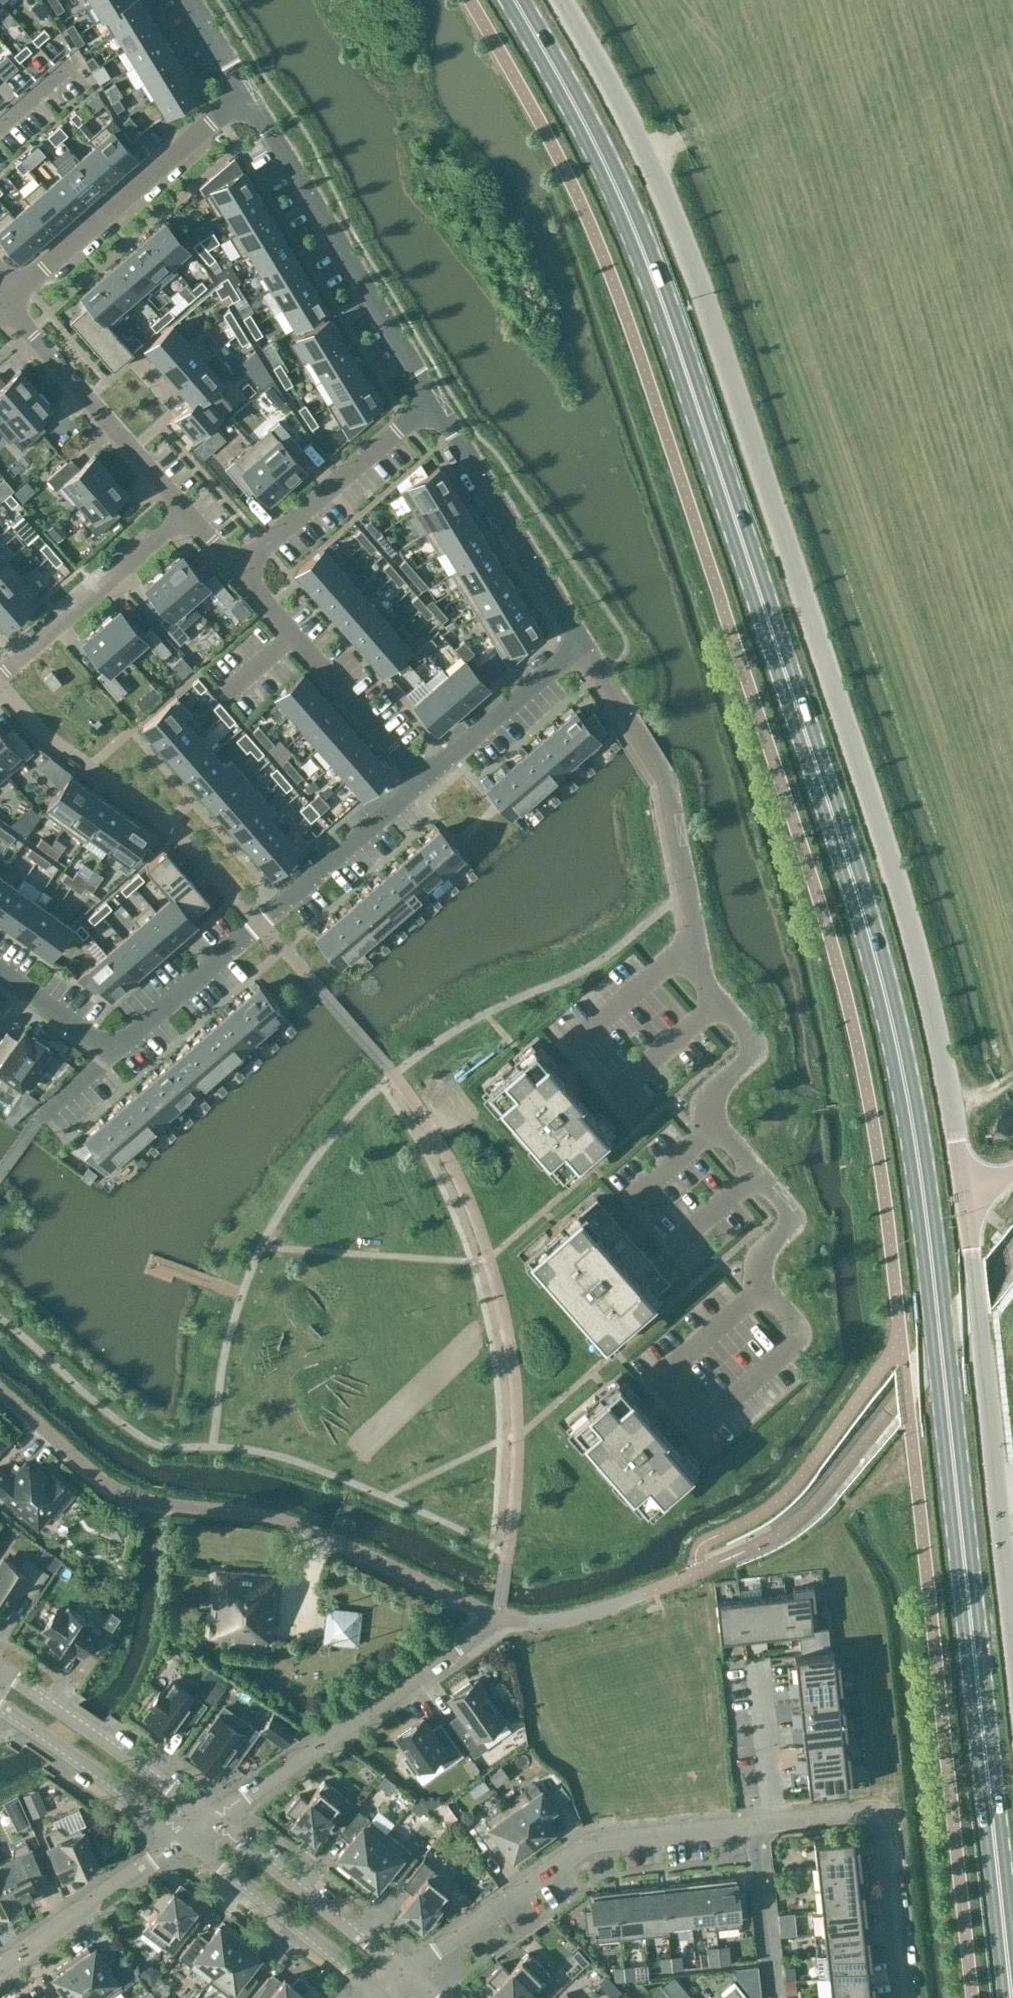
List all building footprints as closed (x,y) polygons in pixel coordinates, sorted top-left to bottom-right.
[(51,4),(57,13),(64,9),(59,0),(58,0),(51,4)] [(92,1),(102,17),(121,5),(130,0),(94,0),(92,1)] [(121,29),(147,12),(140,0),(130,0),(121,5),(102,17),(113,35),(117,33),(116,31),(121,29)] [(117,33),(121,39),(126,48),(157,29),(147,12),(121,29),(116,31),(117,33)] [(71,37),(79,32),(73,23),(66,27),(71,37)] [(44,29),(32,39),(37,45),(50,35),(44,29)] [(157,29),(126,48),(136,64),(167,45),(157,29)] [(84,42),(79,32),(71,37),(77,46),(84,42)] [(26,44),(14,55),(19,61),(31,51),(26,44)] [(167,45),(136,64),(146,81),(177,62),(167,45)] [(0,61),(0,75),(1,77),(3,78),(17,67),(7,55),(0,61)] [(91,69),(99,65),(93,56),(86,60),(91,69)] [(156,97),(187,78),(177,62),(146,81),(156,96),(156,97)] [(99,65),(91,69),(97,79),(99,81),(110,75),(102,63),(99,65)] [(152,99),(163,117),(198,95),(187,78),(156,97),(156,96),(152,99)] [(115,83),(104,90),(106,93),(111,102),(122,95),(115,83)] [(117,112),(121,109),(124,107),(121,102),(119,98),(111,102),(117,112)] [(84,120),(76,111),(70,116),(78,125),(84,120)] [(123,121),(130,130),(137,124),(129,116),(123,121)] [(112,118),(88,138),(118,172),(135,157),(126,146),(132,141),(112,118)] [(59,125),(53,131),(61,140),(67,134),(59,125)] [(55,145),(61,140),(53,131),(47,136),(55,145)] [(103,186),(118,172),(88,138),(88,139),(94,146),(79,159),(103,186)] [(21,159),(29,168),(35,163),(27,154),(21,159)] [(29,168),(21,159),(15,164),(23,173),(29,168)] [(79,159),(63,173),(86,200),(103,186),(79,159)] [(230,160),(200,187),(218,216),(226,211),(256,193),(243,170),(238,173),(230,160)] [(69,215),(86,200),(63,173),(47,187),(40,180),(40,181),(69,215)] [(40,181),(23,195),(53,229),(69,215),(40,181)] [(256,193),(226,211),(237,230),(268,212),(256,193)] [(8,208),(7,209),(37,243),(53,229),(23,195),(29,203),(14,216),(8,208)] [(37,243),(7,209),(0,215),(0,235),(20,258),(37,243)] [(268,212),(237,230),(229,235),(242,257),(251,252),(281,234),(268,212)] [(147,236),(171,263),(188,249),(164,222),(147,236)] [(281,234),(251,252),(262,271),(292,252),(281,234)] [(147,236),(131,251),(155,278),(171,263),(147,236)] [(202,255),(208,249),(200,240),(194,246),(202,255)] [(202,255),(209,264),(215,258),(208,249),(202,255)] [(131,251),(114,265),(138,292),(155,278),(131,251)] [(292,252),(262,271),(273,289),(304,270),(292,252)] [(138,292),(114,265),(98,280),(122,307),(138,292)] [(304,270),(273,289),(284,307),(315,289),(304,270)] [(222,283),(227,290),(234,286),(228,276),(221,280),(222,283)] [(82,294),(88,302),(89,301),(103,318),(106,321),(107,320),(122,307),(98,280),(82,294)] [(192,288),(197,294),(206,286),(201,280),(192,288)] [(229,294),(227,290),(222,283),(216,287),(222,298),(229,294)] [(240,297),(234,286),(227,290),(229,294),(233,301),(240,297)] [(183,296),(188,302),(197,294),(192,288),(183,296)] [(315,289),(284,307),(295,326),(326,307),(315,289)] [(89,301),(88,302),(69,318),(84,335),(103,318),(89,301)] [(165,323),(174,315),(169,309),(160,317),(165,323)] [(243,317),(249,328),(256,324),(250,313),(243,317)] [(151,324),(156,330),(165,323),(160,317),(151,324)] [(84,335),(99,352),(119,334),(107,320),(106,321),(103,318),(84,335)] [(311,358),(341,339),(328,318),(298,337),(311,358)] [(236,334),(243,330),(236,320),(230,324),(236,334)] [(146,348),(162,366),(189,342),(173,324),(146,348)] [(263,334),(256,324),(249,328),(256,338),(263,334)] [(249,340),(243,330),(236,334),(242,344),(249,340)] [(134,350),(128,344),(119,334),(99,352),(113,368),(134,350)] [(134,350),(142,343),(137,336),(128,344),(134,350)] [(196,336),(189,342),(162,366),(179,385),(206,361),(213,355),(196,336)] [(323,379),(354,360),(341,339),(311,358),(323,379)] [(328,404),(366,380),(354,360),(323,379),(335,398),(327,403),(328,404)] [(179,385),(193,402),(194,403),(205,393),(206,394),(222,380),(206,361),(179,385)] [(273,367),(279,377),(286,373),(280,363),(273,367)] [(272,378),(266,368),(259,372),(265,382),(272,378)] [(35,388),(20,370),(1,386),(0,385),(0,411),(4,415),(35,388)] [(292,383),(286,373),(279,377),(285,388),(292,383)] [(328,404),(349,438),(373,417),(368,409),(379,402),(366,380),(328,404)] [(274,381),(268,387),(275,395),(281,390),(274,381)] [(35,388),(4,415),(11,423),(1,432),(9,442),(12,439),(22,450),(41,433),(32,422),(51,406),(35,388)] [(222,412),(206,394),(205,393),(194,403),(193,402),(177,416),(194,436),(222,412)] [(305,418),(311,414),(305,404),(298,408),(305,418)] [(311,414),(305,418),(311,428),(318,424),(311,414)] [(289,451),(298,443),(279,421),(252,444),(287,484),(304,469),(289,451)] [(254,483),(269,500),(287,484),(252,444),(225,468),(244,490),(254,483)] [(94,455),(76,472),(66,461),(47,478),(56,489),(63,483),(78,501),(110,473),(94,455)] [(396,484),(413,511),(452,488),(439,467),(427,474),(421,463),(396,484)] [(106,508),(121,495),(125,491),(121,486),(110,473),(78,501),(94,518),(87,524),(96,535),(116,518),(106,508)] [(464,508),(452,488),(413,511),(426,532),(464,508)] [(12,507),(18,502),(10,492),(4,498),(12,507)] [(438,552),(446,547),(477,529),(464,508),(426,532),(438,552)] [(16,520),(13,523),(29,541),(38,533),(30,524),(22,515),(16,520)] [(375,537),(381,531),(373,522),(367,527),(375,537)] [(362,544),(369,538),(361,529),(354,535),(362,544)] [(446,547),(459,568),(489,549),(477,529),(446,547)] [(375,537),(383,546),(389,540),(381,531),(375,537)] [(370,553),(376,548),(377,548),(369,538),(362,544),(370,553)] [(48,556),(54,551),(46,542),(40,547),(48,556)] [(296,572),(311,589),(338,566),(323,548),(296,572)] [(502,570),(489,549),(459,568),(451,573),(463,594),(502,570)] [(56,565),(62,560),(54,551),(48,556),(56,565)] [(182,555),(164,571),(190,601),(208,586),(224,604),(233,596),(214,574),(205,582),(182,555)] [(405,559),(399,564),(407,573),(413,568),(405,559)] [(7,560),(0,566),(0,598),(23,578),(7,560)] [(391,577),(397,571),(389,562),(383,567),(391,577)] [(352,582),(338,566),(311,589),(325,605),(352,582)] [(407,573),(415,582),(421,577),(413,568),(407,573)] [(514,590),(502,570),(463,594),(476,614),(514,590)] [(190,601),(164,571),(146,587),(169,613),(160,621),(180,643),(189,635),(173,617),(190,601)] [(399,586),(405,580),(397,571),(391,577),(399,586)] [(5,627),(39,597),(23,578),(0,598),(0,621),(5,627)] [(325,605),(340,622),(366,598),(352,582),(325,605)] [(476,614),(488,635),(527,611),(514,590),(476,614)] [(426,604),(417,595),(411,600),(419,609),(426,604)] [(366,598),(340,622),(354,638),(381,615),(366,598)] [(426,604),(433,613),(440,608),(432,599),(426,604)] [(240,601),(231,609),(241,621),(251,612),(240,601)] [(426,604),(419,609),(427,618),(433,613),(426,604)] [(440,608),(433,613),(442,622),(448,617),(440,608)] [(119,610),(101,625),(128,656),(146,641),(162,659),(171,651),(151,629),(142,637),(119,610)] [(540,632),(527,611),(488,635),(508,668),(533,647),(528,639),(540,632)] [(354,638),(368,654),(395,631),(381,615),(354,638)] [(110,671),(121,662),(128,656),(101,625),(84,641),(107,668),(97,675),(117,698),(126,690),(110,671)] [(409,648),(395,631),(368,654),(383,671),(409,648)] [(422,645),(428,651),(437,643),(431,637),(422,645)] [(455,648),(460,654),(469,646),(464,640),(455,648)] [(428,651),(422,645),(413,653),(418,659),(428,651)] [(469,646),(460,654),(465,660),(474,652),(469,646)] [(181,658),(172,667),(182,678),(191,669),(181,658)] [(412,665),(406,659),(397,667),(403,673),(412,665)] [(464,659),(447,674),(470,701),(487,686),(464,659)] [(43,678),(52,689),(61,681),(51,671),(43,678)] [(276,696),(291,713),(318,690),(303,673),(276,696)] [(454,715),(470,701),(447,674),(431,688),(454,715)] [(206,687),(198,678),(192,683),(200,692),(206,687)] [(153,688),(149,692),(157,701),(161,697),(153,688)] [(454,715),(431,688),(414,703),(437,730),(454,715)] [(332,706),(318,690),(291,713),(305,729),(332,706)] [(157,743),(191,714),(177,697),(143,726),(157,743)] [(213,707),(221,716),(227,711),(219,702),(213,707)] [(346,722),(332,706),(305,729),(319,746),(346,722)] [(235,720),(227,711),(221,716),(229,725),(235,720)] [(574,711),(556,726),(580,753),(606,730),(594,711),(583,721),(574,711)] [(172,760),(199,736),(185,721),(192,714),(191,714),(157,743),(172,760)] [(346,722),(319,746),(333,762),(360,738),(346,722)] [(260,740),(266,734),(258,725),(252,731),(260,740)] [(556,726),(539,741),(562,768),(580,753),(556,726)] [(34,751),(17,731),(6,741),(0,733),(0,769),(6,776),(34,751)] [(246,752),(249,749),(256,743),(245,731),(236,739),(246,752)] [(266,734),(260,740),(268,749),(274,744),(266,734)] [(186,776),(213,753),(199,736),(172,760),(186,776)] [(374,755),(360,738),(333,762),(348,778),(374,755)] [(614,740),(610,744),(615,750),(619,746),(614,740)] [(562,768),(539,741),(522,756),(545,783),(562,768)] [(256,743),(249,749),(257,758),(264,753),(256,743)] [(213,753),(186,776),(200,792),(234,763),(233,762),(226,768),(213,753)] [(389,772),(374,755),(348,778),(362,795),(389,772)] [(522,756),(505,771),(528,798),(545,783),(522,756)] [(288,772),(295,767),(287,758),(281,763),(288,772)] [(214,809),(248,779),(234,763),(200,792),(214,809)] [(595,770),(594,769),(589,764),(585,768),(590,773),(590,774),(595,770)] [(278,782),(284,776),(276,767),(270,773),(278,782)] [(303,776),(295,767),(288,772),(296,782),(303,776)] [(528,798),(505,771),(487,787),(510,814),(528,798)] [(64,826),(90,790),(70,775),(43,812),(64,826)] [(286,791),(292,785),(284,776),(278,782),(286,791)] [(262,795),(248,779),(214,809),(228,825),(262,795)] [(577,785),(577,784),(572,779),(567,783),(572,788),(573,789),(577,785)] [(83,840),(89,833),(110,804),(90,790),(64,826),(83,840)] [(315,807),(324,799),(319,793),(309,801),(315,807)] [(560,800),(560,799),(555,794),(550,798),(555,803),(555,804),(560,800)] [(228,825),(243,841),(277,811),(262,795),(228,825)] [(329,805),(324,799),(315,807),(320,813),(329,805)] [(300,809),(305,815),(314,807),(309,801),(300,809)] [(110,804),(89,833),(109,847),(129,818),(110,804)] [(314,807),(305,815),(310,821),(319,813),(314,807)] [(543,814),(538,808),(533,812),(538,818),(539,818),(543,814)] [(277,812),(277,811),(243,841),(257,857),(284,834),(270,818),(277,812)] [(141,843),(149,832),(129,818),(109,847),(136,867),(153,852),(141,843)] [(0,835),(10,843),(15,836),(4,828),(0,835)] [(421,845),(444,871),(462,856),(438,829),(421,845)] [(257,857),(271,874),(298,851),(284,834),(257,857)] [(36,844),(46,851),(51,844),(41,837),(36,844)] [(51,844),(46,851),(56,858),(61,851),(51,844)] [(444,871),(421,845),(403,860),(427,887),(444,871)] [(26,854),(36,861),(40,854),(31,847),(26,854)] [(145,867),(160,884),(178,868),(163,851),(145,867)] [(40,854),(36,861),(45,868),(50,861),(40,854)] [(427,887),(403,860),(386,875),(409,902),(427,887)] [(160,884),(171,896),(172,895),(175,899),(192,884),(178,868),(160,884)] [(465,872),(470,877),(471,878),(475,873),(470,868),(465,872)] [(77,871),(72,877),(75,880),(82,884),(86,878),(77,871)] [(71,886),(75,880),(72,877),(66,873),(61,879),(71,886)] [(144,879),(139,873),(129,881),(135,887),(144,879)] [(409,902),(386,875),(369,890),(392,917),(409,902)] [(17,888),(0,876),(0,911),(17,888)] [(86,878),(82,884),(85,887),(92,891),(96,885),(86,878)] [(85,887),(82,884),(75,880),(71,886),(81,893),(85,887)] [(135,887),(129,881),(120,889),(126,895),(135,887)] [(448,887),(453,892),(454,892),(458,888),(453,882),(448,887)] [(175,899),(190,916),(207,902),(192,884),(175,899)] [(17,888),(0,911),(0,919),(14,929),(34,900),(17,888)] [(352,905),(375,932),(392,917),(369,890),(352,905)] [(172,895),(171,896),(156,909),(149,902),(149,903),(179,937),(195,922),(190,916),(175,899),(172,895)] [(431,902),(436,907),(437,907),(441,903),(436,897),(431,902)] [(52,913),(34,900),(14,929),(31,942),(52,913)] [(97,909),(102,915),(111,907),(106,901),(97,909)] [(132,917),(162,951),(179,937),(149,903),(132,917)] [(334,920),(358,947),(375,932),(352,905),(334,920)] [(97,909),(88,917),(93,923),(102,915),(97,909)] [(424,918),(419,912),(414,916),(419,922),(420,922),(424,918)] [(52,913),(31,942),(49,955),(70,926),(52,913)] [(123,938),(146,965),(162,951),(132,917),(138,925),(123,938)] [(358,947),(334,920),(317,935),(340,962),(358,947)] [(89,932),(81,923),(75,929),(83,938),(89,932)] [(407,933),(402,927),(397,931),(402,937),(407,933)] [(123,938),(106,952),(130,979),(146,965),(123,938)] [(380,946),(385,952),(390,948),(385,942),(380,946)] [(111,996),(130,979),(106,952),(77,978),(95,992),(102,985),(111,996)] [(363,961),(368,967),(373,963),(372,963),(367,957),(363,961)] [(259,986),(241,1001),(265,1028),(282,1013),(259,986)] [(247,1043),(265,1028),(241,1001),(224,1016),(247,1043)] [(224,1016),(207,1031),(230,1058),(247,1043),(224,1016)] [(286,1028),(291,1034),(296,1030),(291,1024),(286,1028)] [(213,1073),(230,1058),(207,1031),(190,1046),(213,1073)] [(35,1067),(49,1048),(33,1036),(32,1038),(24,1032),(18,1040),(7,1032),(0,1041),(0,1059),(3,1061),(0,1064),(0,1071),(21,1087),(24,1082),(30,1086),(41,1071),(35,1067)] [(279,1045),(278,1044),(273,1039),(269,1043),(274,1049),(279,1045)] [(172,1061),(196,1088),(213,1073),(190,1046),(172,1061)] [(607,1131),(578,1097),(577,1097),(573,1101),(569,1097),(574,1093),(566,1084),(562,1088),(559,1085),(562,1082),(532,1048),(513,1064),(487,1087),(561,1172),(607,1131)] [(262,1060),(261,1059),(256,1054),(252,1058),(256,1064),(257,1064),(262,1060)] [(196,1088),(172,1061),(155,1076),(179,1103),(196,1088)] [(244,1075),(244,1074),(239,1069),(234,1073),(239,1079),(240,1079),(244,1075)] [(155,1076),(138,1091),(161,1118),(179,1103),(155,1076)] [(227,1090),(227,1089),(222,1084),(217,1088),(222,1094),(227,1090)] [(161,1118),(138,1091),(121,1106),(144,1133),(161,1118)] [(210,1105),(210,1104),(205,1099),(200,1103),(205,1109),(210,1105)] [(128,1148),(144,1133),(121,1106),(104,1121),(130,1152),(131,1151),(128,1148)] [(193,1120),(193,1119),(188,1114),(183,1118),(188,1124),(193,1120)] [(130,1152),(104,1121),(86,1137),(95,1148),(84,1157),(106,1173),(130,1152)] [(166,1133),(171,1139),(176,1135),(175,1134),(170,1129),(166,1133)] [(159,1150),(158,1149),(153,1144),(149,1148),(153,1154),(154,1154),(159,1150)] [(84,1177),(84,1178),(89,1182),(89,1181),(94,1175),(89,1172),(84,1177)] [(596,1196),(569,1219),(551,1235),(529,1254),(603,1339),(670,1281),(640,1247),(639,1246),(635,1250),(626,1239),(630,1236),(626,1231),(596,1196)] [(616,1383),(598,1398),(571,1422),(645,1506),(692,1466),(662,1432),(662,1431),(657,1435),(654,1432),(658,1428),(651,1419),(646,1423),(643,1420),(646,1417),(616,1383)] [(11,1472),(23,1456),(6,1443),(0,1450),(0,1464),(11,1472)] [(49,1478),(39,1468),(36,1471),(25,1461),(11,1477),(0,1467),(0,1499),(2,1501),(4,1498),(38,1528),(51,1514),(54,1516),(73,1495),(51,1476),(49,1478)] [(3,1558),(0,1562),(0,1608),(6,1612),(22,1587),(32,1594),(46,1572),(26,1559),(19,1569),(3,1558)] [(269,1640),(273,1639),(278,1575),(215,1569),(209,1638),(253,1640),(254,1638),(269,1640)] [(789,1632),(798,1631),(813,1630),(813,1628),(810,1607),(815,1606),(813,1586),(794,1588),(795,1593),(785,1594),(789,1632)] [(785,1594),(762,1597),(766,1635),(789,1632),(785,1594)] [(743,1637),(766,1635),(762,1597),(739,1599),(743,1637)] [(720,1639),(743,1637),(739,1599),(716,1602),(720,1639)] [(53,1642),(50,1646),(63,1654),(65,1650),(70,1654),(74,1649),(82,1654),(99,1628),(68,1608),(64,1613),(56,1608),(43,1628),(51,1634),(47,1639),(53,1642)] [(357,1646),(361,1613),(329,1609),(324,1642),(357,1646)] [(813,1630),(798,1631),(801,1654),(830,1649),(828,1626),(813,1628),(813,1630)] [(794,1654),(796,1676),(840,1671),(838,1657),(833,1658),(832,1649),(830,1649),(801,1654),(794,1654)] [(796,1676),(799,1700),(837,1696),(836,1686),(841,1686),(840,1671),(796,1676)] [(164,1730),(163,1732),(166,1734),(167,1733),(168,1733),(176,1722),(186,1729),(203,1705),(193,1698),(195,1696),(176,1683),(177,1681),(173,1679),(172,1680),(171,1680),(163,1691),(159,1689),(150,1702),(153,1705),(145,1716),(164,1730)] [(463,1719),(453,1726),(473,1755),(485,1747),(478,1737),(503,1720),(475,1681),(471,1684),(468,1681),(452,1692),(454,1695),(449,1699),(463,1719)] [(801,1722),(845,1718),(843,1703),(838,1704),(837,1696),(799,1700),(801,1722)] [(200,1738),(191,1751),(195,1754),(193,1757),(210,1769),(212,1766),(216,1769),(225,1756),(224,1756),(232,1745),(241,1752),(256,1730),(223,1706),(208,1728),(208,1729),(201,1739),(200,1738)] [(274,1712),(262,1729),(282,1743),(294,1726),(274,1712)] [(461,1754),(439,1723),(429,1730),(421,1718),(395,1737),(407,1754),(402,1757),(413,1773),(437,1756),(444,1766),(461,1754)] [(801,1722),(804,1745),(842,1741),(841,1733),(846,1732),(845,1718),(801,1722)] [(804,1745),(806,1768),(844,1764),(849,1763),(848,1749),(843,1750),(842,1741),(804,1745)] [(849,1763),(844,1764),(806,1768),(809,1792),(847,1788),(846,1778),(851,1778),(849,1763)] [(294,1821),(289,1827),(299,1835),(304,1829),(313,1836),(328,1817),(338,1825),(354,1804),(324,1780),(307,1801),(299,1794),(285,1811),(293,1818),(292,1819),(294,1821)] [(504,1804),(535,1849),(552,1837),(549,1833),(552,1830),(538,1811),(549,1803),(534,1783),(504,1804)] [(416,1821),(424,1811),(411,1801),(403,1811),(416,1821)] [(419,1817),(427,1831),(450,1818),(442,1804),(419,1817)] [(518,1860),(535,1849),(504,1804),(473,1826),(488,1847),(498,1839),(512,1859),(515,1856),(518,1860)] [(338,1863),(353,1876),(388,1834),(358,1810),(342,1830),(352,1838),(337,1856),(341,1859),(338,1863)] [(56,1826),(43,1832),(62,1876),(62,1877),(97,1862),(96,1860),(96,1861),(87,1843),(93,1840),(88,1829),(82,1831),(80,1826),(65,1832),(56,1826)] [(388,1834),(353,1876),(369,1889),(372,1885),(376,1888),(391,1869),(401,1877),(417,1858),(388,1834)] [(816,1863),(854,1859),(859,1858),(858,1844),(852,1845),(851,1836),(814,1840),(816,1863)] [(17,1902),(19,1901),(18,1900),(17,1899),(38,1889),(38,1888),(37,1888),(33,1881),(44,1875),(26,1839),(12,1846),(12,1857),(0,1863),(0,1867),(17,1902)] [(856,1882),(856,1873),(861,1873),(859,1858),(854,1859),(816,1863),(819,1886),(856,1882)] [(416,1888),(400,1908),(409,1914),(404,1920),(414,1929),(419,1923),(421,1924),(422,1922),(431,1929),(444,1912),(436,1905),(452,1885),(422,1860),(406,1880),(416,1888)] [(17,1902),(0,1867),(0,1911),(17,1902)] [(716,1885),(711,1885),(716,1928),(740,1925),(739,1916),(748,1915),(746,1893),(737,1894),(735,1878),(716,1880),(716,1885)] [(705,1881),(687,1883),(691,1921),(706,1919),(707,1929),(716,1928),(711,1885),(706,1886),(705,1881)] [(857,1890),(856,1882),(819,1886),(821,1909),(864,1904),(863,1889),(857,1890)] [(668,1890),(663,1891),(668,1933),(667,1924),(691,1921),(687,1883),(668,1885),(668,1890)] [(173,1954),(189,1933),(199,1920),(198,1919),(197,1920),(189,1914),(189,1913),(189,1912),(193,1906),(185,1899),(190,1893),(179,1885),(174,1891),(173,1890),(171,1892),(163,1885),(149,1902),(158,1909),(142,1930),(173,1954)] [(644,1936),(668,1933),(663,1891),(658,1891),(657,1886),(639,1888),(644,1936)] [(644,1936),(639,1888),(620,1890),(621,1895),(615,1896),(620,1938),(644,1936)] [(595,1941),(620,1938),(615,1896),(610,1896),(610,1891),(590,1893),(592,1910),(583,1911),(586,1933),(594,1932),(595,1941)] [(866,1918),(864,1904),(821,1909),(823,1931),(861,1927),(860,1919),(866,1918)] [(792,1912),(778,1913),(780,1935),(794,1933),(792,1912)] [(208,1980),(242,1937),(226,1925),(223,1929),(219,1926),(205,1944),(195,1937),(179,1957),(208,1980)] [(826,1954),(869,1949),(867,1935),(862,1935),(861,1927),(823,1931),(826,1954)] [(242,1937),(208,1980),(231,1997),(242,1997),(254,1983),(244,1975),(258,1957),(255,1954),(258,1950),(242,1937)] [(99,1997),(108,1997),(133,1980),(118,1959),(108,1967),(94,1947),(90,1950),(87,1946),(71,1958),(99,1997)] [(871,1964),(869,1949),(826,1954),(828,1977),(866,1972),(865,1964),(871,1964)] [(718,1951),(720,1964),(730,1963),(729,1950),(718,1951)] [(709,1965),(720,1964),(718,1951),(708,1952),(709,1965)] [(555,1980),(528,1952),(509,1971),(501,1963),(486,1979),(493,1987),(492,1988),(494,1990),(488,1995),(491,1997),(537,1997),(555,1980)] [(671,1956),(672,1969),(683,1968),(681,1955),(671,1956)] [(661,1971),(672,1969),(671,1956),(660,1957),(661,1971)] [(71,1958),(54,1969),(57,1973),(53,1976),(67,1995),(63,1997),(99,1997),(71,1958)] [(624,1966),(625,1979),(636,1978),(635,1965),(624,1966)] [(615,1980),(625,1979),(624,1966),(613,1967),(615,1980)] [(746,1967),(748,1980),(758,1979),(757,1966),(746,1967)] [(874,1995),(872,1980),(867,1981),(866,1972),(828,1977),(831,1997),(842,1997),(874,1995)] [(662,1986),(672,1997),(685,1997),(689,1995),(674,1976),(662,1986)] [(307,1987),(297,1978),(292,1984),(284,1977),(268,1996),(258,1988),(250,1997),(305,1997),(303,1996),(304,1994),(302,1993),(307,1987)] [(732,1986),(721,1995),(724,1997),(742,1997),(732,1986)]
